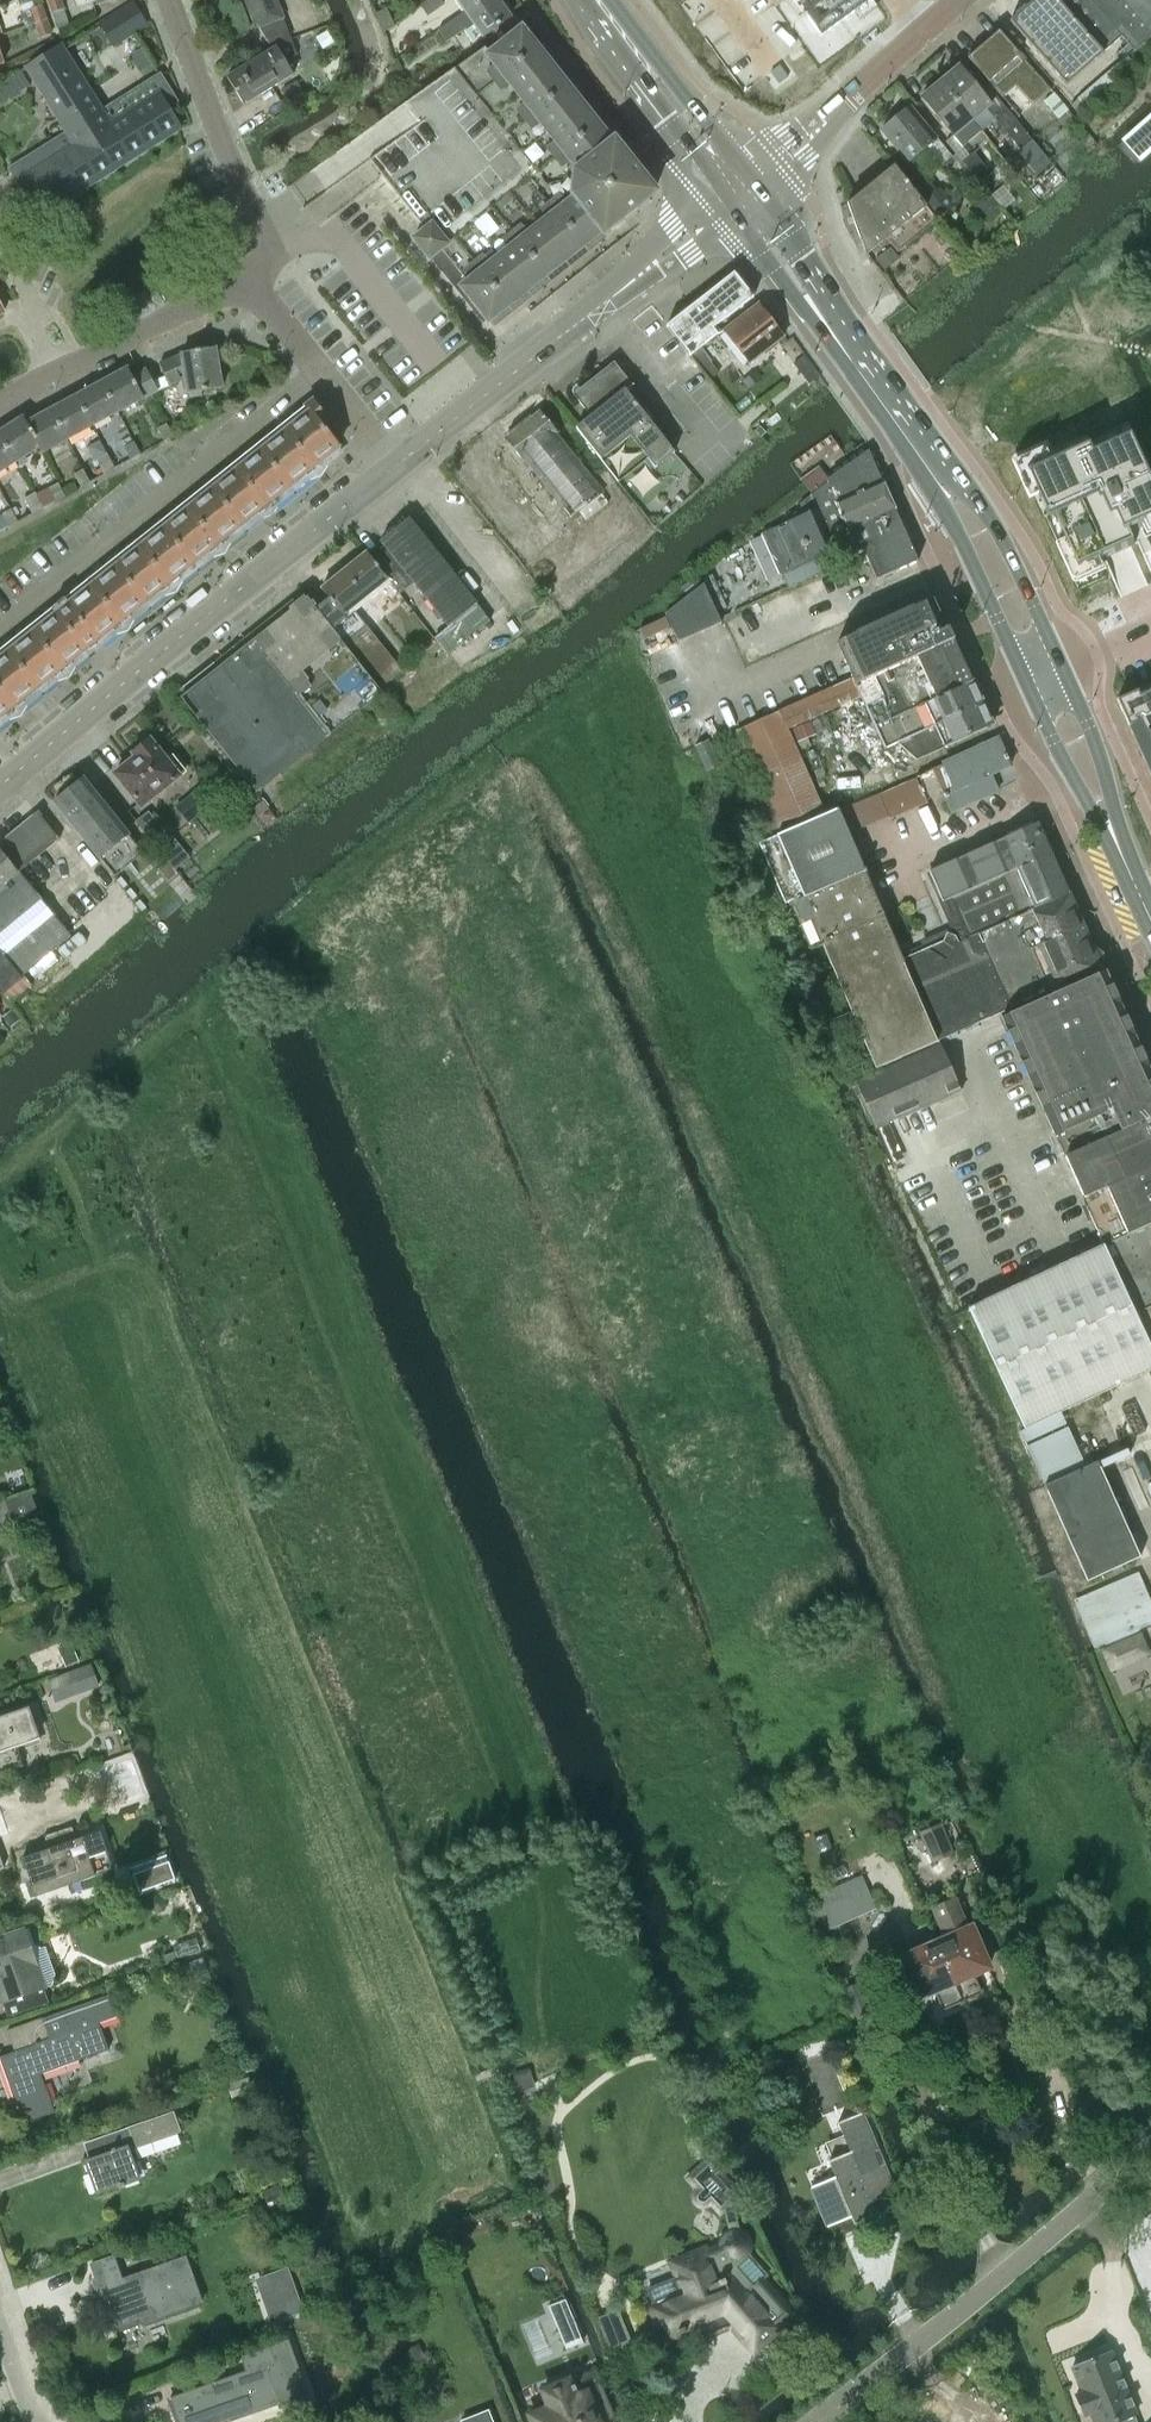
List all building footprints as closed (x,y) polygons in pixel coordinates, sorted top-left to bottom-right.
[(60,0),(48,0),(52,13),(54,12),(59,27),(68,24),(60,0)] [(272,50),(281,44),(291,39),(277,0),(246,0),(256,27),(259,26),(272,50)] [(441,0),(428,0),(421,5),(428,15),(444,4),(441,0)] [(465,11),(438,29),(444,39),(472,21),(483,37),(510,17),(498,0),(481,0),(465,11)] [(465,11),(481,0),(458,0),(465,11)] [(821,37),(872,0),(794,0),(821,37)] [(1092,0),(1034,0),(1010,21),(1066,86),(1104,53),(1103,52),(1122,37),(1092,0)] [(1122,37),(1134,51),(1150,37),(1150,0),(1092,0),(1122,37)] [(134,4),(114,16),(127,37),(147,25),(134,4)] [(25,27),(35,23),(46,20),(41,5),(20,13),(25,27)] [(114,16),(100,25),(113,46),(127,37),(114,16)] [(46,20),(35,23),(40,38),(51,34),(46,20)] [(654,194),(656,193),(654,191),(614,140),(612,142),(522,28),(490,53),(487,49),(485,47),(413,97),(408,101),(416,112),(423,123),(370,161),(425,230),(413,239),(429,260),(441,250),(467,283),(460,288),(467,297),(466,298),(480,315),(481,314),(488,323),(602,232),(603,234),(654,194)] [(1033,105),(1051,90),(1024,60),(1021,62),(1017,57),(1020,55),(999,31),(968,58),(1002,97),(1015,86),(1033,105)] [(281,44),(272,50),(228,77),(244,105),(294,74),(286,61),(297,55),(291,39),(281,44)] [(62,46),(26,68),(55,115),(69,106),(89,138),(93,136),(113,168),(121,163),(146,147),(178,128),(179,129),(181,129),(180,128),(167,108),(176,102),(160,75),(159,75),(103,111),(62,46)] [(1150,157),(1150,56),(1083,115),(1106,141),(1133,172),(1150,157)] [(1079,99),(1087,108),(1135,66),(1127,57),(1079,99)] [(788,76),(779,65),(771,71),(779,83),(788,76)] [(959,66),(941,81),(972,120),(981,131),(996,119),(987,108),(991,105),(980,92),(959,66)] [(30,85),(21,71),(21,72),(8,79),(17,93),(30,85)] [(302,81),(286,85),(290,100),(306,96),(302,81)] [(941,81),(921,98),(953,136),(962,146),(981,131),(972,120),(941,81)] [(988,86),(980,92),(991,105),(987,108),(996,119),(1020,149),(1032,139),(988,86)] [(1054,93),(1044,102),(1059,118),(1068,110),(1054,93)] [(19,163),(10,169),(19,184),(26,196),(35,191),(48,211),(49,210),(48,209),(113,168),(93,136),(89,138),(69,106),(55,115),(66,134),(19,163)] [(925,148),(940,166),(952,157),(910,107),(881,131),(907,163),(925,148)] [(973,152),(962,162),(981,184),(991,174),(973,152)] [(868,186),(871,194),(847,203),(866,255),(926,206),(894,166),(868,186)] [(908,181),(939,218),(955,205),(943,190),(939,194),(920,171),(908,181)] [(890,247),(876,259),(884,269),(899,258),(890,247)] [(666,326),(690,356),(717,335),(713,329),(753,297),(734,272),(666,326)] [(908,287),(903,291),(907,297),(912,292),(908,287)] [(724,332),(749,364),(784,336),(780,330),(782,328),(767,308),(764,310),(759,304),(724,332)] [(219,373),(215,348),(181,353),(181,354),(159,364),(169,385),(185,378),(188,394),(222,388),(221,384),(223,384),(222,372),(219,373)] [(804,356),(794,364),(808,383),(818,375),(804,356)] [(128,368),(102,382),(118,412),(144,398),(132,377),(128,368)] [(132,377),(144,398),(158,390),(146,369),(132,377)] [(578,401),(591,417),(576,429),(616,481),(647,458),(654,468),(674,453),(626,391),(632,386),(619,369),(578,401)] [(753,373),(745,379),(750,386),(758,380),(753,373)] [(118,412),(102,382),(77,396),(93,425),(118,412)] [(77,396),(52,409),(68,439),(93,425),(77,396)] [(136,542),(0,650),(0,717),(338,447),(323,428),(330,423),(312,401),(136,542)] [(52,409),(27,422),(26,423),(34,434),(33,435),(39,447),(42,453),(68,439),(52,409)] [(480,460),(451,484),(476,516),(482,511),(490,521),(482,528),(502,552),(600,474),(580,449),(578,451),(545,409),(540,413),(529,422),(533,428),(523,436),(517,428),(514,431),(518,435),(511,441),(507,436),(489,451),(495,458),(485,466),(480,460)] [(39,447),(33,435),(34,434),(26,423),(27,422),(23,417),(0,432),(0,437),(16,462),(39,447)] [(157,429),(164,442),(172,437),(165,425),(157,429)] [(1023,463),(1040,500),(1045,497),(1078,570),(1104,558),(1117,553),(1129,547),(1134,545),(1129,534),(1150,524),(1150,481),(1126,426),(1088,444),(1084,436),(1023,463)] [(760,427),(755,431),(760,437),(765,433),(760,427)] [(16,462),(0,437),(0,472),(16,462)] [(124,447),(131,459),(139,455),(133,442),(124,447)] [(850,532),(895,511),(868,451),(828,478),(822,470),(820,467),(800,480),(804,485),(811,495),(831,539),(848,531),(848,532),(850,531),(850,532)] [(96,459),(104,474),(114,468),(106,453),(96,459)] [(74,474),(81,487),(89,482),(83,469),(74,474)] [(49,488),(56,500),(64,496),(58,483),(49,488)] [(24,498),(32,513),(43,508),(35,493),(24,498)] [(817,559),(853,543),(848,532),(848,531),(831,539),(811,495),(799,504),(803,515),(762,534),(780,576),(783,575),(817,559)] [(2,514),(8,526),(17,522),(11,509),(2,514)] [(850,532),(850,531),(848,532),(853,543),(857,552),(862,549),(876,580),(917,561),(895,511),(850,532)] [(371,558),(390,582),(399,593),(414,582),(464,645),(492,622),(409,518),(381,541),(385,546),(371,558)] [(329,598),(316,608),(344,643),(380,688),(402,670),(377,638),(366,626),(355,611),(390,582),(371,558),(367,552),(321,589),(329,598)] [(823,572),(817,559),(783,575),(788,588),(823,572)] [(721,623),(703,584),(665,614),(678,643),(721,623)] [(255,639),(330,734),(383,692),(380,688),(316,608),(307,597),(255,639)] [(855,685),(856,684),(953,640),(948,629),(946,630),(932,600),(836,643),(855,685)] [(256,793),(330,734),(255,639),(180,698),(256,793)] [(888,721),(972,682),(971,680),(953,641),(953,640),(856,684),(884,748),(897,742),(888,721)] [(888,721),(897,742),(982,703),(972,682),(888,721)] [(1117,700),(1128,725),(1150,715),(1150,684),(1117,700)] [(982,703),(897,742),(916,759),(992,725),(982,703)] [(780,833),(812,819),(808,810),(822,804),(781,711),(736,731),(780,833)] [(1128,725),(1138,747),(1150,742),(1150,715),(1128,725)] [(809,723),(794,729),(799,740),(814,734),(809,723)] [(942,763),(879,793),(845,807),(854,830),(888,816),(889,819),(943,794),(951,811),(998,791),(991,774),(1010,765),(998,738),(942,763)] [(167,761),(150,740),(133,754),(136,757),(115,774),(141,807),(179,776),(184,772),(172,758),(167,761)] [(708,741),(695,747),(706,770),(719,764),(708,741)] [(1138,747),(1148,770),(1150,768),(1150,742),(1138,747)] [(85,778),(56,802),(100,859),(101,859),(112,873),(141,850),(130,835),(85,778)] [(198,790),(176,808),(188,823),(210,805),(198,790)] [(812,819),(780,833),(756,843),(782,904),(863,869),(837,808),(812,819)] [(39,815),(0,847),(0,992),(2,994),(21,978),(29,971),(36,979),(58,961),(51,953),(72,936),(19,873),(59,839),(39,815)] [(942,901),(951,897),(1051,853),(1037,823),(928,871),(942,901)] [(172,836),(158,848),(163,854),(178,843),(172,836)] [(1069,894),(1051,853),(951,897),(969,937),(1069,894)] [(178,874),(168,861),(157,869),(168,883),(178,874)] [(1053,994),(1104,971),(1104,970),(1101,963),(1103,953),(1094,948),(1070,893),(1069,894),(969,937),(958,942),(956,936),(947,932),(943,941),(901,959),(863,871),(791,902),(811,948),(821,943),(875,1069),(937,1042),(936,1041),(1041,995),(1046,992),(1047,995),(1053,992),(1053,994)] [(1065,1156),(1150,1117),(1150,1075),(1104,971),(1053,994),(1053,992),(1047,995),(1046,992),(1041,995),(1043,999),(1004,1017),(1004,1016),(1001,1017),(1064,1156),(1065,1156)] [(876,1129),(961,1091),(940,1045),(855,1082),(876,1129)] [(1083,1197),(1083,1198),(1150,1167),(1150,1117),(1065,1156),(1083,1197)] [(889,1124),(876,1130),(884,1147),(896,1141),(889,1124)] [(1103,1244),(1103,1245),(1150,1223),(1150,1167),(1083,1198),(1083,1197),(1082,1198),(1103,1244)] [(1139,1310),(1150,1305),(1150,1223),(1103,1245),(1119,1280),(1121,1279),(1136,1312),(1139,1310)] [(1139,1310),(1136,1312),(1121,1279),(1119,1280),(1103,1245),(1103,1244),(968,1307),(1024,1428),(1150,1369),(1150,1335),(1139,1310)] [(1139,1310),(1150,1335),(1150,1305),(1139,1310)] [(1095,1462),(1043,1486),(1085,1581),(1138,1557),(1095,1462)] [(30,1492),(5,1501),(14,1526),(39,1517),(30,1492)] [(1075,1601),(1095,1650),(1150,1627),(1150,1598),(1141,1573),(1075,1601)] [(71,1643),(59,1648),(66,1665),(78,1660),(71,1643)] [(91,1668),(49,1682),(55,1701),(97,1687),(91,1668)] [(39,1739),(29,1707),(25,1708),(14,1712),(15,1715),(0,1721),(0,1772),(22,1764),(16,1747),(36,1740),(39,1739)] [(952,1854),(939,1824),(919,1832),(932,1863),(952,1854)] [(45,1836),(50,1849),(76,1840),(72,1827),(45,1836)] [(35,1897),(113,1869),(99,1831),(76,1840),(50,1849),(22,1858),(35,1897)] [(141,1895),(177,1882),(176,1879),(168,1854),(130,1867),(139,1892),(141,1895)] [(839,1925),(840,1928),(876,1912),(861,1878),(818,1897),(831,1929),(839,1925)] [(945,1938),(936,1942),(962,2001),(974,1995),(978,1986),(973,1974),(989,1967),(971,1927),(968,1928),(954,1898),(932,1907),(945,1938)] [(49,2003),(44,1988),(24,1929),(0,1938),(0,1996),(2,2002),(8,2017),(49,2003)] [(962,2001),(936,1942),(901,1957),(919,1998),(935,1991),(940,2003),(949,2006),(962,2001)] [(859,1981),(843,1988),(858,2023),(874,2016),(859,1981)] [(0,2056),(0,2058),(23,2123),(54,2112),(41,2074),(109,2050),(108,2049),(99,2023),(119,2016),(111,1994),(43,2018),(43,2017),(11,2029),(19,2050),(0,2056)] [(520,2090),(534,2085),(529,2072),(514,2077),(520,2090)] [(128,2148),(178,2130),(172,2113),(93,2141),(99,2157),(86,2161),(98,2195),(125,2186),(124,2184),(138,2178),(128,2148)] [(835,2177),(811,2187),(827,2227),(840,2222),(843,2229),(855,2224),(855,2225),(878,2215),(872,2202),(895,2193),(883,2163),(863,2113),(839,2123),(850,2152),(829,2161),(835,2177)] [(711,2157),(698,2169),(707,2180),(702,2184),(715,2198),(725,2189),(727,2188),(727,2187),(730,2184),(717,2170),(721,2167),(711,2157)] [(678,2277),(647,2289),(654,2306),(651,2308),(652,2311),(663,2339),(675,2334),(679,2333),(680,2334),(686,2331),(686,2330),(707,2322),(706,2319),(721,2313),(723,2315),(754,2350),(779,2327),(778,2326),(793,2314),(761,2278),(765,2275),(745,2253),(748,2249),(748,2245),(747,2240),(745,2236),(741,2233),(738,2232),(732,2202),(736,2198),(727,2188),(725,2189),(734,2198),(730,2202),(737,2232),(732,2232),(728,2234),(725,2237),(722,2241),(722,2246),(723,2250),(706,2256),(704,2251),(673,2263),(678,2277)] [(169,2245),(107,2267),(112,2280),(109,2281),(123,2319),(166,2303),(172,2323),(216,2307),(197,2253),(175,2261),(174,2259),(177,2258),(174,2250),(171,2251),(169,2245)] [(297,2295),(266,2306),(271,2322),(303,2310),(297,2295)] [(565,2299),(548,2305),(566,2348),(582,2341),(565,2299)] [(618,2311),(597,2319),(612,2355),(632,2346),(618,2311)] [(279,2402),(280,2407),(307,2397),(287,2341),(242,2357),(248,2372),(169,2399),(177,2421),(223,2421),(279,2402)] [(418,2345),(406,2350),(407,2351),(411,2362),(423,2357),(418,2346),(418,2345)] [(1072,2367),(1082,2392),(1076,2395),(1084,2415),(1090,2413),(1093,2421),(1114,2421),(1116,2421),(1136,2421),(1133,2414),(1136,2413),(1111,2351),(1072,2367)] [(530,2414),(533,2421),(600,2421),(614,2417),(602,2386),(576,2396),(574,2390),(577,2389),(575,2384),(572,2385),(570,2379),(543,2389),(550,2406),(530,2414)] [(488,2410),(461,2421),(462,2421),(492,2421),(488,2410)]
